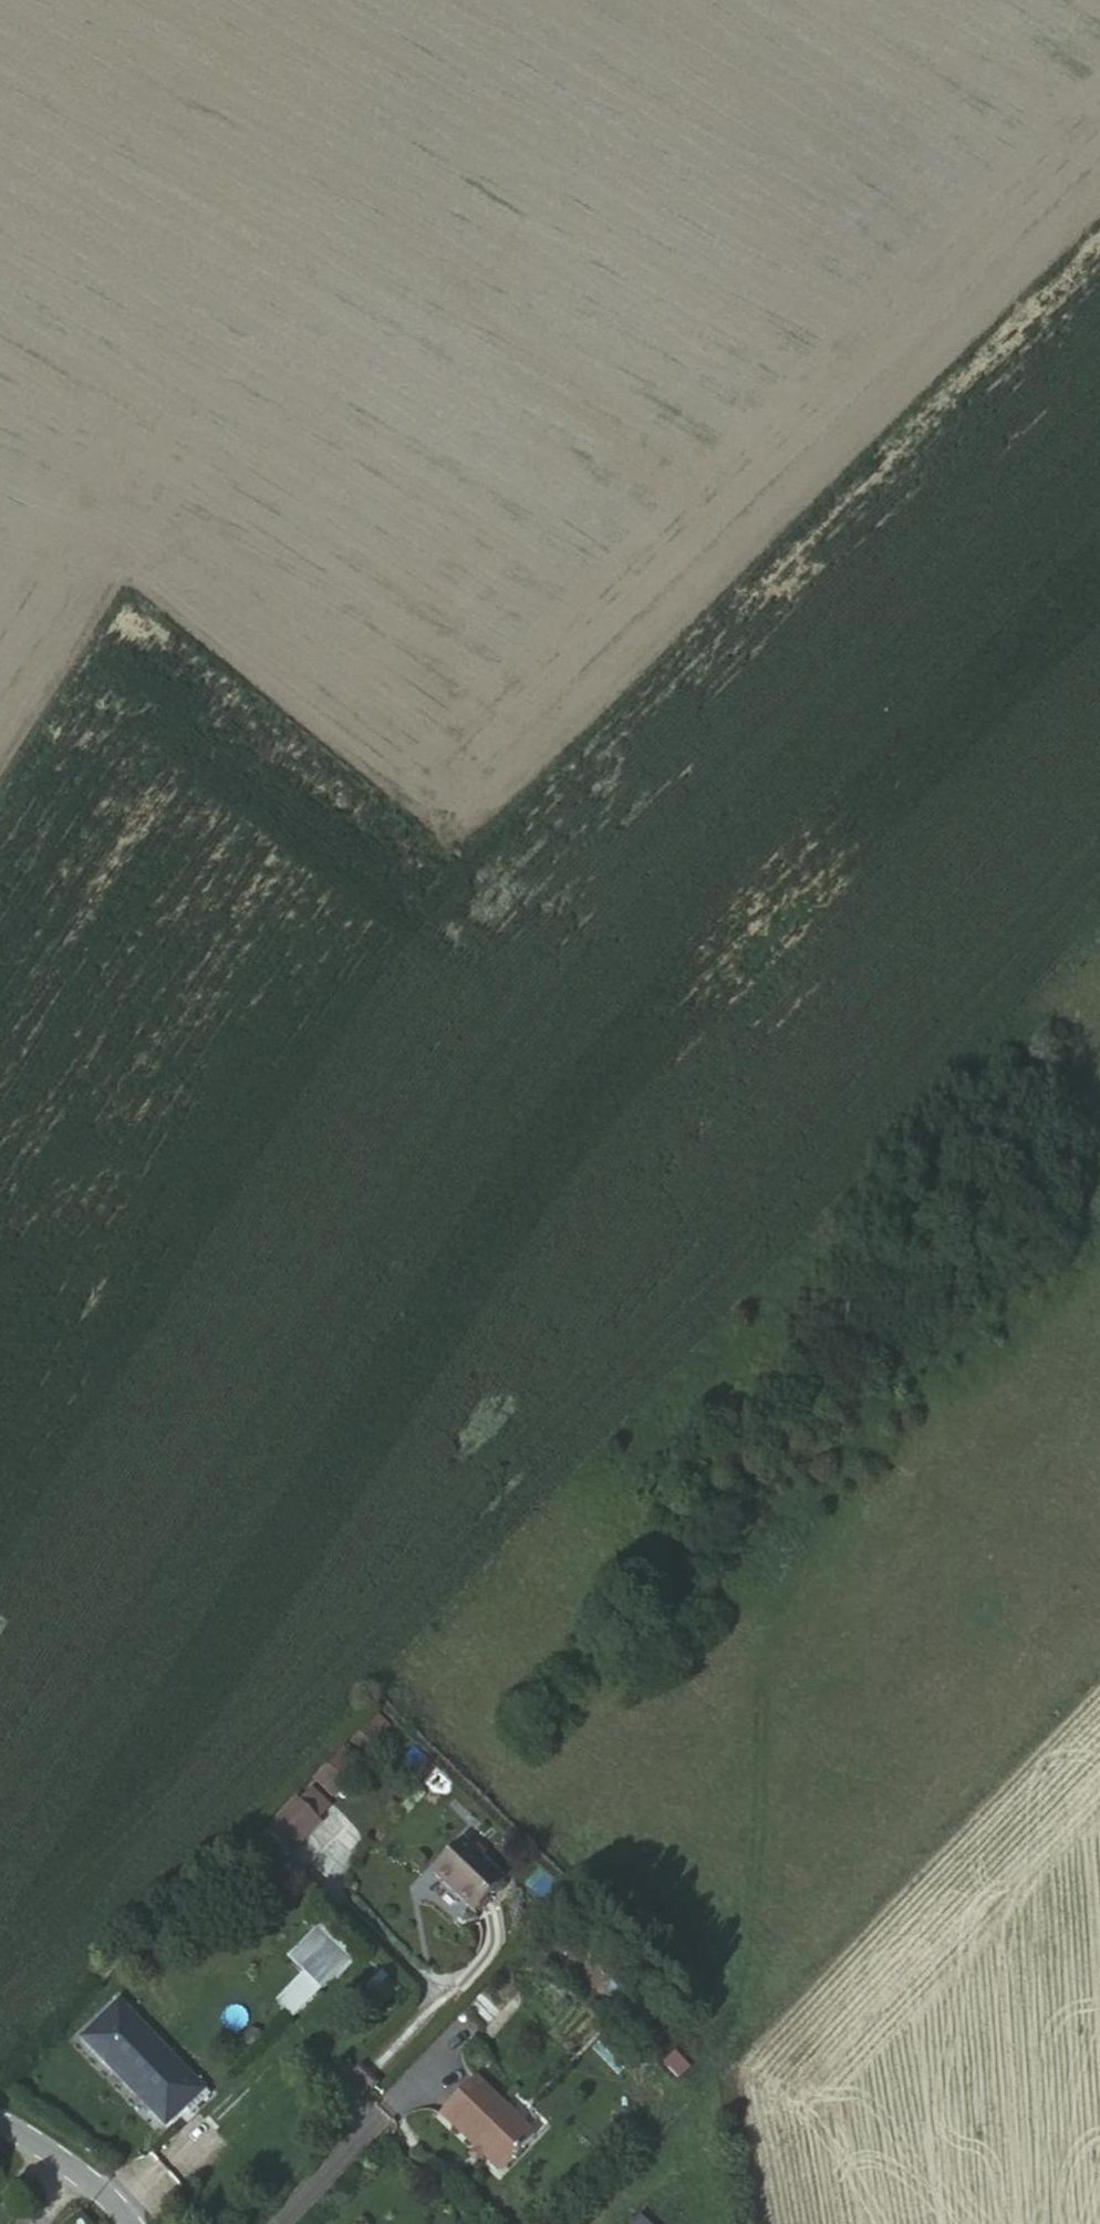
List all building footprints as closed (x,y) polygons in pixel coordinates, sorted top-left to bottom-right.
[(364,1719),(355,1750),(375,1756),(385,1726),(364,1719)] [(273,1846),(293,1865),(305,1850),(285,1833),(273,1846)] [(485,1910),(445,1871),(413,1904),(453,1944),(485,1910)] [(291,1952),(231,2018),(268,2054),(331,1988),(291,1952)] [(529,2161),(468,2102),(435,2138),(497,2197),(529,2161)]
